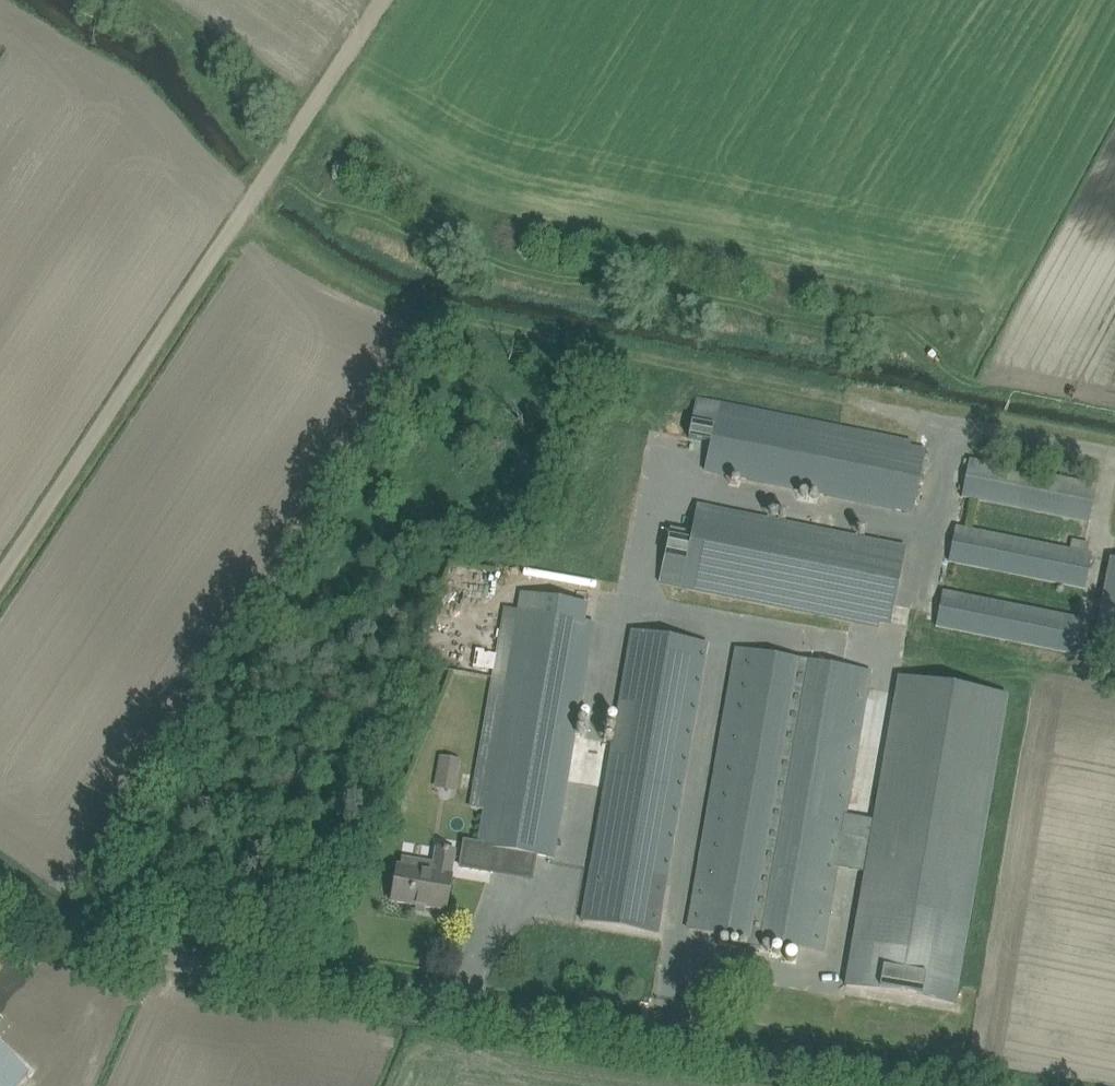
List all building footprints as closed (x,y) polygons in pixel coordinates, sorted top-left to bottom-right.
[(688,438),(710,443),(704,472),(913,514),(921,473),(926,451),(910,448),(911,441),(697,397),(688,438)] [(969,459),(964,481),(960,499),(1088,524),(1096,486),(969,459)] [(699,508),(694,533),(671,528),(659,583),(879,627),(881,621),(893,624),(908,550),(699,508)] [(1072,542),(1070,552),(957,529),(950,564),(1087,591),(1094,556),(1087,555),(1089,545),(1072,542)] [(1114,654),(1114,562),(1109,561),(1094,650),(1114,654)] [(943,591),(936,626),(1072,653),(1079,618),(943,591)] [(496,671),(471,807),(485,809),(482,825),(478,844),(465,841),(460,866),(491,872),(495,848),(554,858),(557,838),(595,625),(585,623),(508,610),(499,655),(488,653),(488,654),(484,654),(485,651),(477,650),(473,666),(496,671)] [(596,844),(583,921),(657,934),(671,856),(709,646),(634,633),(596,844)] [(825,933),(836,871),(865,876),(846,986),(954,1005),(1007,695),(900,676),(872,839),(843,834),(872,672),(739,651),(692,908),(688,929),(748,940),(746,949),(759,952),(761,942),(821,953),(825,933)] [(434,789),(455,792),(460,759),(439,756),(434,789)] [(402,858),(400,868),(397,868),(392,900),(445,910),(455,852),(439,849),(436,864),(402,858)] [(29,1078),(0,1050),(0,1085),(21,1085),(29,1078)]
